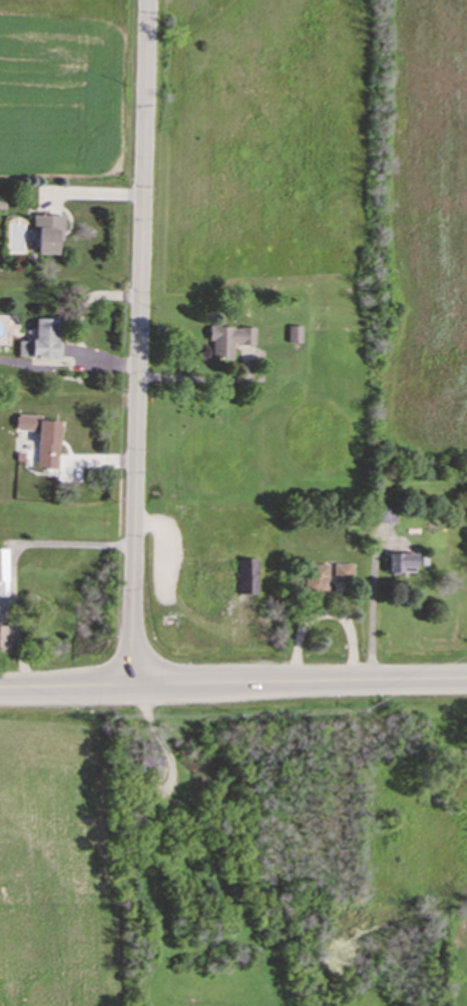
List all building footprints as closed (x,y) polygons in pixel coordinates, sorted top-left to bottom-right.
[(55,253),(55,240),(61,240),(62,215),(31,214),(31,230),(35,230),(35,253),(55,253)] [(57,318),(33,318),(32,339),(16,339),(16,355),(56,356),(57,318)] [(286,342),(299,342),(300,325),(286,325),(286,342)] [(252,344),(253,326),(207,326),(206,341),(210,341),(210,357),(230,357),(230,343),(252,344)] [(57,420),(38,419),(38,414),(14,414),(14,429),(36,430),(34,468),(55,468),(57,420)] [(415,553),(388,552),(387,571),(414,572),(415,553)] [(236,593),(257,593),(256,557),(236,558),(236,593)] [(351,563),(333,562),(332,581),(350,581),(351,563)] [(327,593),(326,563),(303,563),(304,593),(327,593)]
